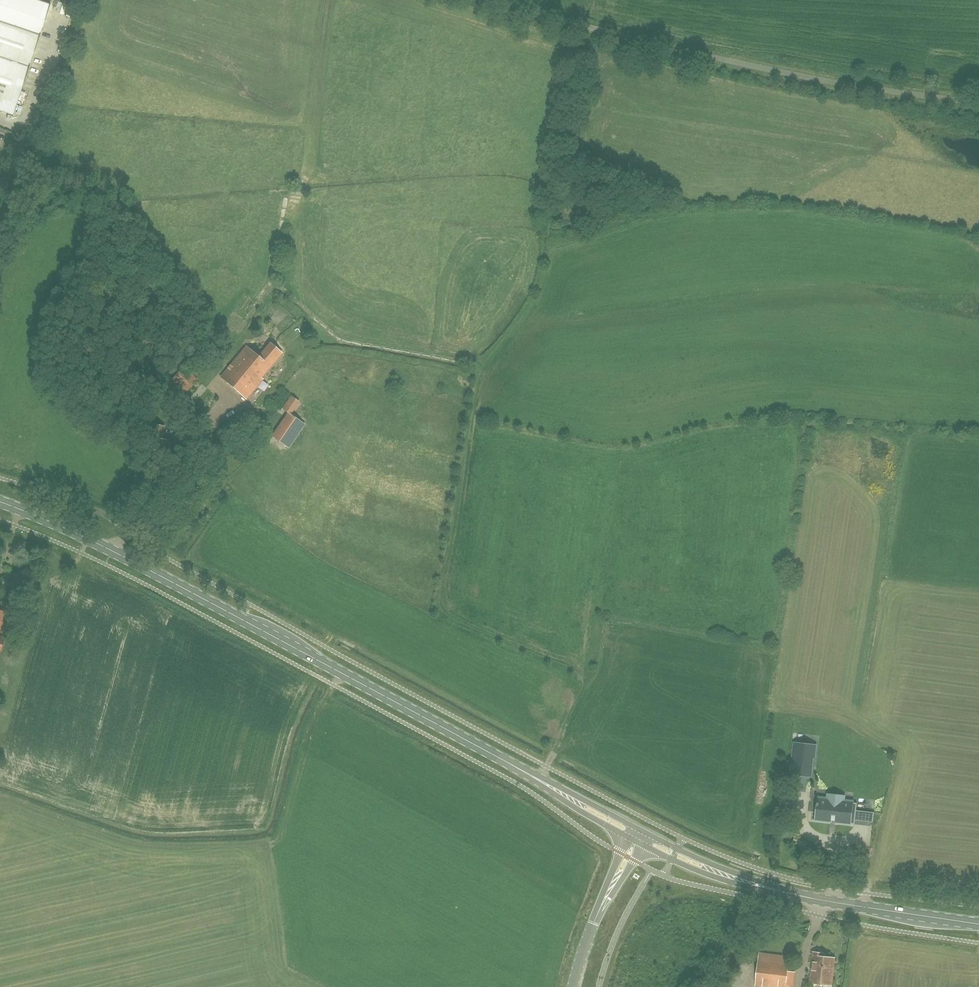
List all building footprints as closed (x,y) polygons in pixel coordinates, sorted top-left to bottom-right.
[(47,13),(50,4),(38,0),(0,0),(0,112),(13,116),(47,13)] [(246,399),(263,379),(261,377),(270,367),(282,353),(270,343),(258,357),(246,347),(221,377),(246,399)] [(197,380),(183,367),(172,380),(185,393),(197,380)] [(283,410),(286,412),(270,435),(287,447),(303,424),(289,414),(298,401),(292,397),(283,410)] [(810,744),(794,743),(790,774),(810,777),(812,757),(809,756),(810,744)] [(835,822),(854,824),(856,810),(851,810),(852,802),(843,801),(843,796),(828,795),(828,799),(819,798),(818,802),(817,802),(817,805),(818,805),(816,819),(831,821),(831,820),(835,821),(835,822)] [(814,953),(810,984),(831,986),(834,958),(822,957),(823,954),(814,953)] [(755,986),(766,986),(793,986),(795,972),(788,971),(789,957),(759,954),(755,986)]
